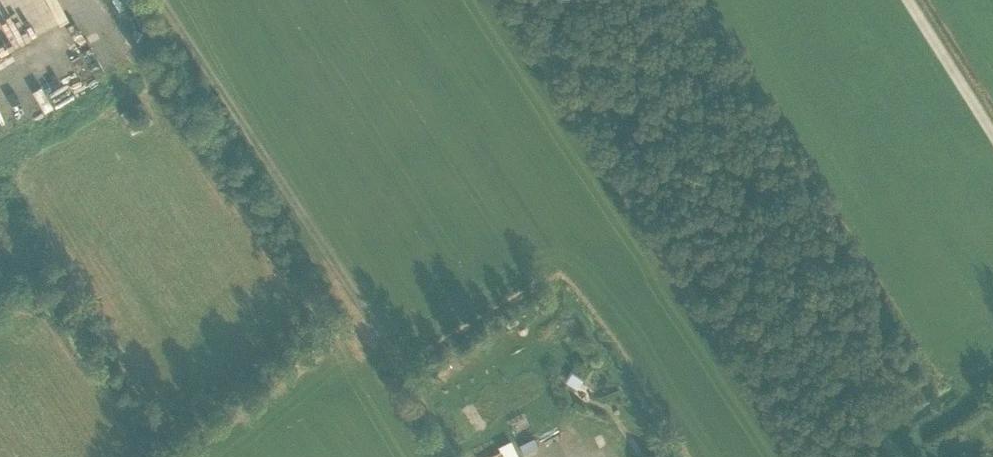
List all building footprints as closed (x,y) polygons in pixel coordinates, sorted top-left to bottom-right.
[(9,53),(9,39),(19,39),(19,28),(14,28),(13,36),(0,36),(0,52),(9,53)] [(585,384),(593,374),(578,364),(571,374),(585,384)] [(507,445),(488,456),(489,456),(515,456),(507,445)]
